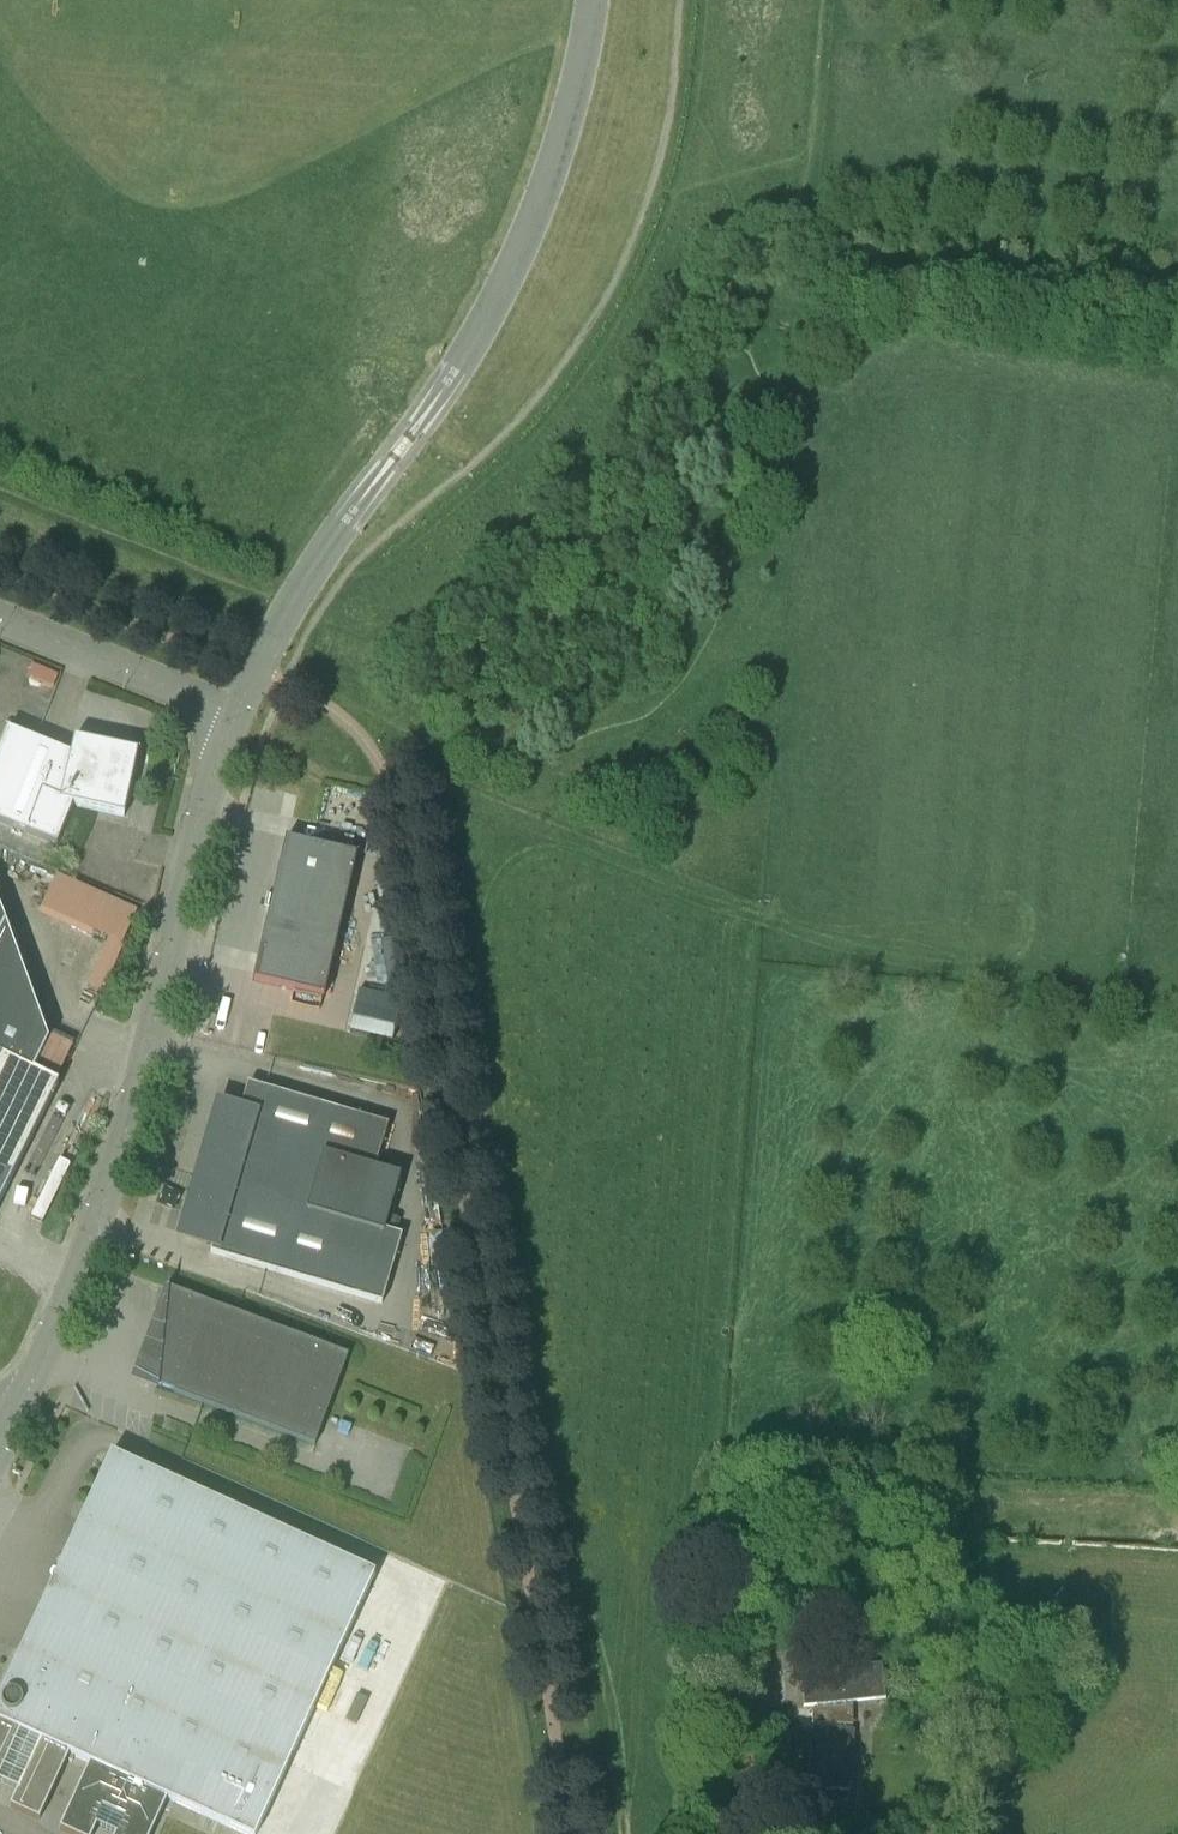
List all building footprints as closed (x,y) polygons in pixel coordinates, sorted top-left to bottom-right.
[(40,721),(63,673),(4,645),(0,655),(0,702),(40,721)] [(8,730),(0,749),(0,823),(57,846),(73,806),(124,817),(138,753),(74,739),(71,756),(8,730)] [(253,981),(325,998),(358,856),(286,839),(273,896),(267,895),(264,909),(269,910),(253,981)] [(114,973),(140,906),(57,874),(41,914),(109,941),(95,977),(90,975),(85,986),(116,998),(125,978),(114,973)] [(59,1084),(34,1072),(49,1042),(2,912),(0,907),(0,1202),(59,1084)] [(388,999),(360,992),(350,1033),(393,1043),(402,1003),(388,999)] [(239,1114),(221,1109),(184,1235),(213,1243),(211,1253),(382,1304),(403,1236),(385,1231),(401,1177),(376,1169),(389,1125),(248,1084),(239,1114)] [(156,1386),(315,1446),(349,1355),(237,1313),(167,1287),(156,1386)] [(22,1651),(0,1698),(0,1782),(19,1790),(11,1807),(39,1820),(69,1754),(243,1833),(257,1833),(376,1574),(111,1454),(22,1651)] [(799,1648),(781,1650),(783,1674),(799,1673),(801,1672),(805,1707),(813,1706),(808,1789),(850,1791),(856,1702),(885,1699),(882,1665),(802,1672),(800,1648),(799,1648)]
